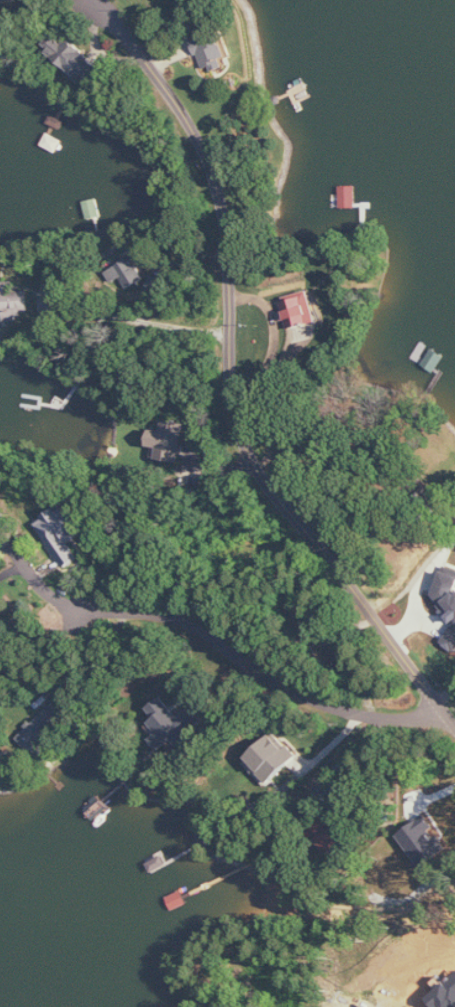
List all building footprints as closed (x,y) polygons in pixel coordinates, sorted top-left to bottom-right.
[(194,40),(205,73),(226,66),(224,59),(229,57),(221,31),(194,40)] [(70,39),(66,45),(55,35),(47,45),(52,48),(49,52),(78,76),(81,72),(91,80),(103,67),(70,39)] [(356,208),(357,186),(341,186),(340,208),(356,208)] [(107,273),(113,284),(122,279),(128,289),(147,279),(131,251),(109,264),(112,270),(107,273)] [(30,291),(18,291),(18,283),(0,284),(0,322),(22,320),(22,311),(31,310),(30,291)] [(281,300),(290,330),(320,322),(312,291),(281,300)] [(185,423),(164,420),(162,431),(151,429),(149,445),(160,446),(158,460),(181,463),(181,460),(194,462),(196,447),(183,446),(185,423)] [(37,522),(65,568),(80,559),(71,544),(86,535),(67,504),(37,522)] [(443,571),(434,599),(445,602),(440,616),(453,620),(445,646),(454,650),(454,575),(443,571)] [(179,717),(163,697),(149,709),(157,719),(145,728),(163,750),(175,740),(181,747),(207,726),(192,707),(179,717)] [(19,738),(32,751),(69,716),(57,702),(19,738)] [(245,761),(267,785),(298,757),(275,733),(245,761)] [(449,845),(423,816),(399,837),(425,867),(449,845)] [(344,845),(332,830),(318,840),(330,856),(344,845)]
